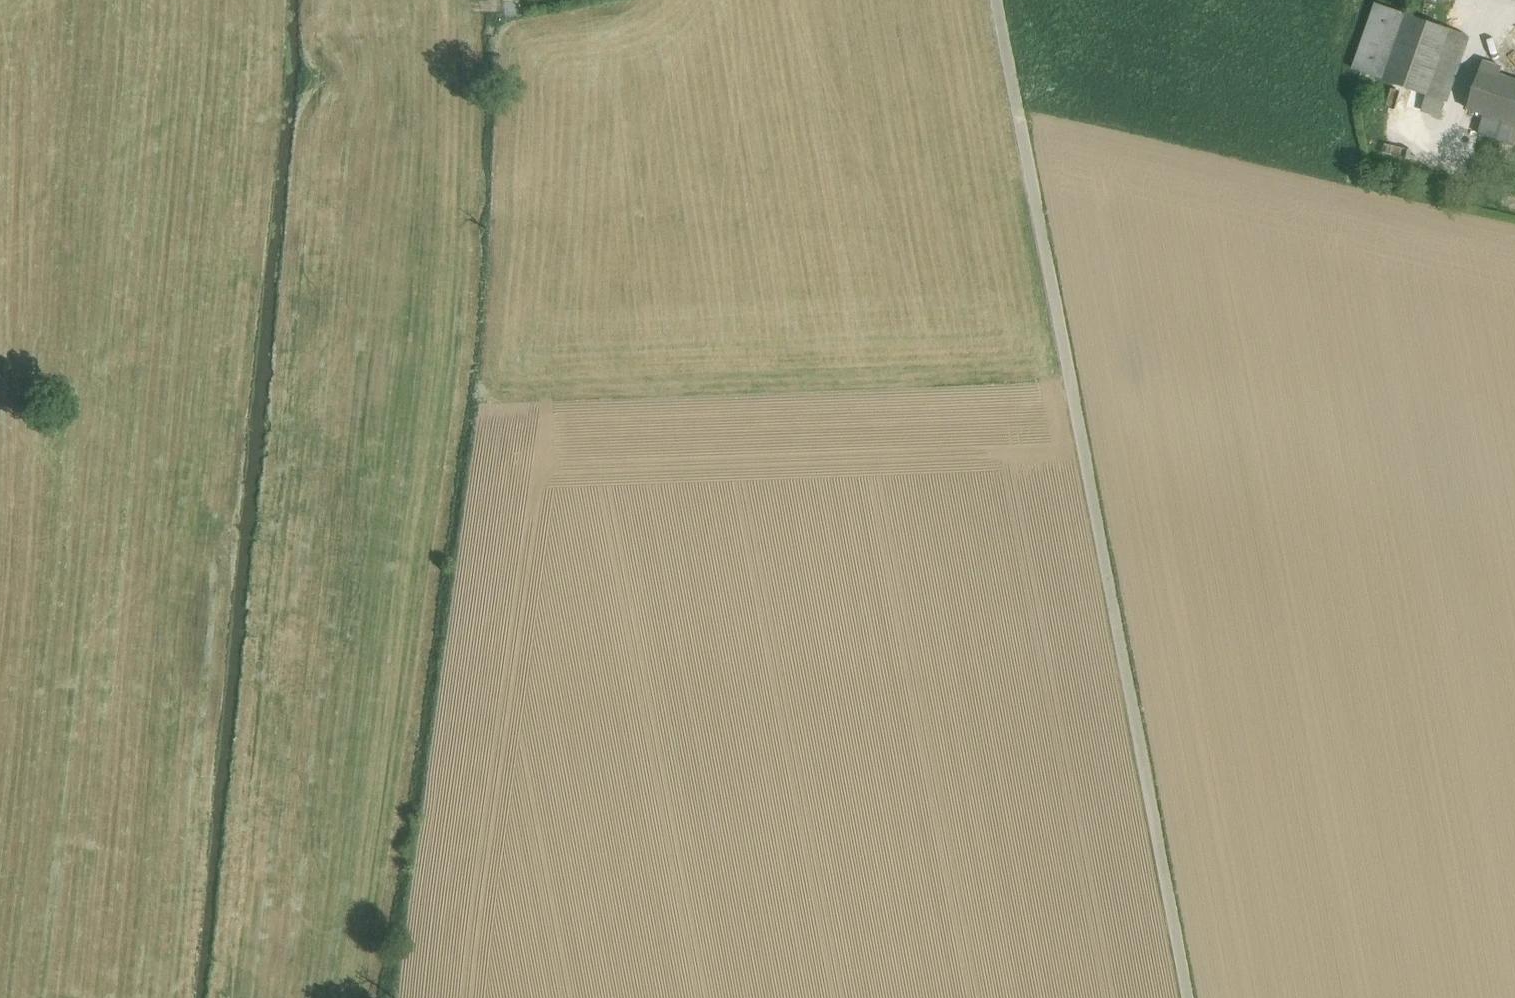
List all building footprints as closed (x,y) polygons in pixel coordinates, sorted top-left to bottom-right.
[(1407,14),(1377,3),(1354,68),(1384,79),(1407,14)] [(1451,29),(1407,14),(1384,79),(1427,94),(1428,94),(1451,29)] [(1451,29),(1428,94),(1447,101),(1468,35),(1451,29)] [(1484,60),(1468,108),(1486,114),(1514,124),(1514,79),(1500,74),(1503,66),(1484,60)] [(1428,94),(1427,94),(1422,109),(1442,116),(1447,101),(1428,94)] [(1486,114),(1479,133),(1514,145),(1514,124),(1486,114)] [(1462,136),(1461,139),(1462,141),(1463,142),(1465,144),(1467,144),(1469,144),(1471,142),(1472,141),(1473,138),(1472,136),(1471,134),(1469,133),(1467,133),(1465,133),(1463,134),(1462,136)] [(1453,145),(1453,147),(1453,149),(1454,151),(1456,152),(1458,153),(1461,152),(1462,151),(1464,149),(1464,147),(1464,145),(1462,143),(1460,142),(1458,142),(1456,142),(1454,143),(1453,145)]
